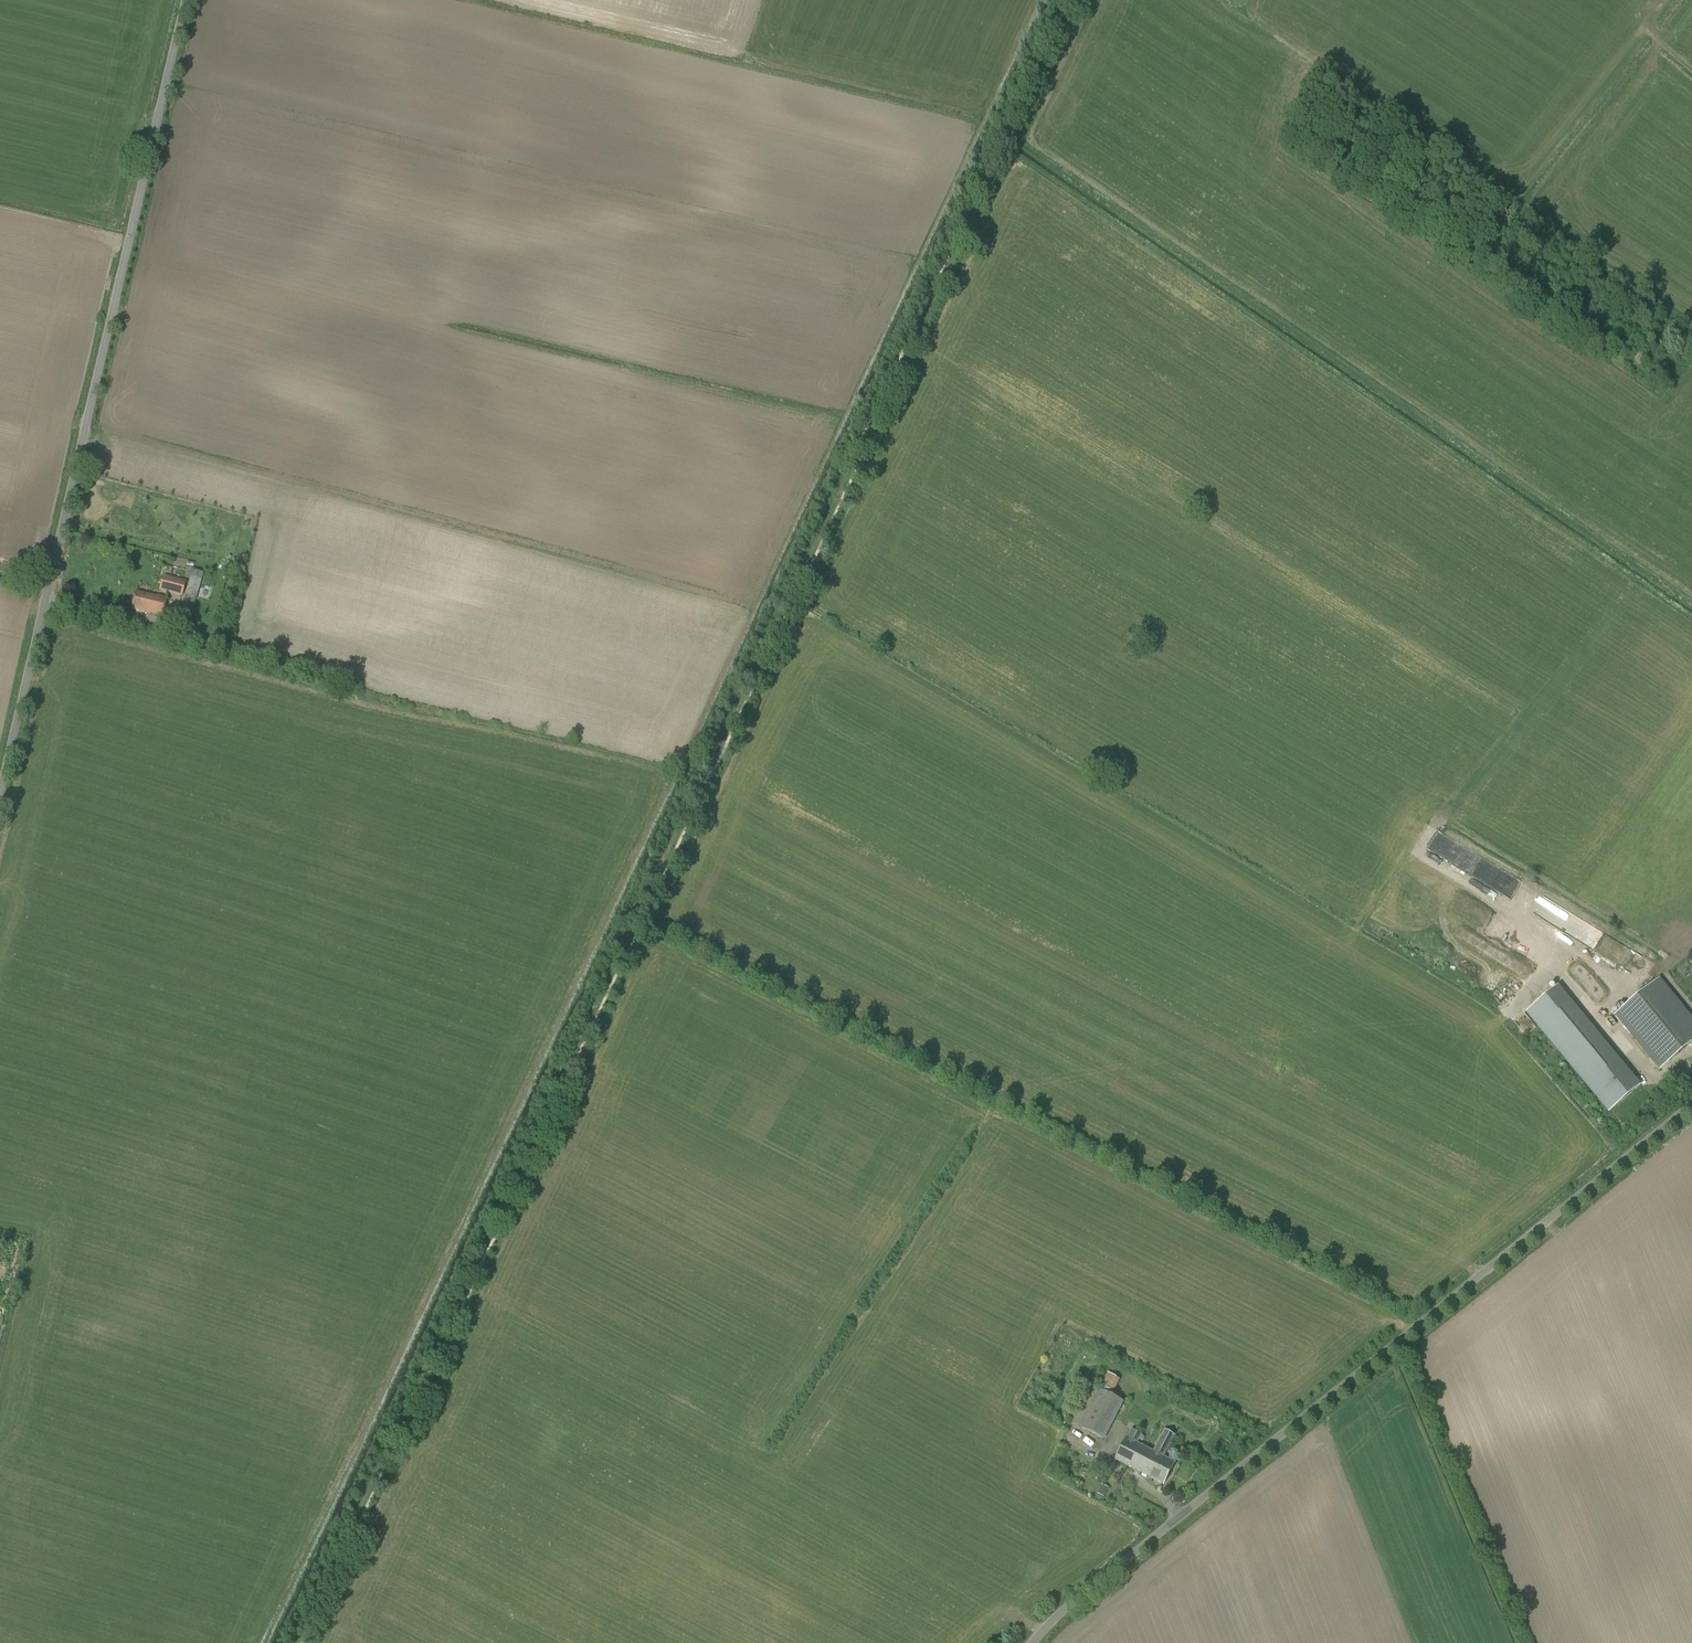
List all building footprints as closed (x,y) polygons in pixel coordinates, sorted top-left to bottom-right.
[(196,599),(203,573),(192,570),(185,596),(196,599)] [(181,597),(185,581),(162,575),(158,590),(181,597)] [(162,616),(166,599),(135,592),(131,609),(162,616)] [(1410,876),(1431,888),(1436,879),(1415,867),(1410,876)] [(1622,963),(1630,968),(1639,955),(1631,950),(1622,963)] [(1691,1041),(1691,1021),(1658,980),(1621,1011),(1665,1064),(1691,1041)] [(1558,986),(1550,992),(1557,1000),(1565,994),(1558,986)] [(1608,1113),(1641,1086),(1621,1062),(1588,1088),(1608,1113)] [(1112,1395),(1120,1379),(1107,1372),(1099,1389),(1089,1384),(1070,1422),(1104,1439),(1124,1402),(1112,1395)] [(1142,1441),(1144,1438),(1141,1436),(1142,1435),(1131,1429),(1126,1437),(1115,1459),(1164,1485),(1175,1463),(1164,1457),(1175,1436),(1164,1430),(1153,1451),(1137,1443),(1139,1439),(1142,1441)] [(1104,1497),(1108,1488),(1102,1485),(1097,1493),(1104,1497)]
